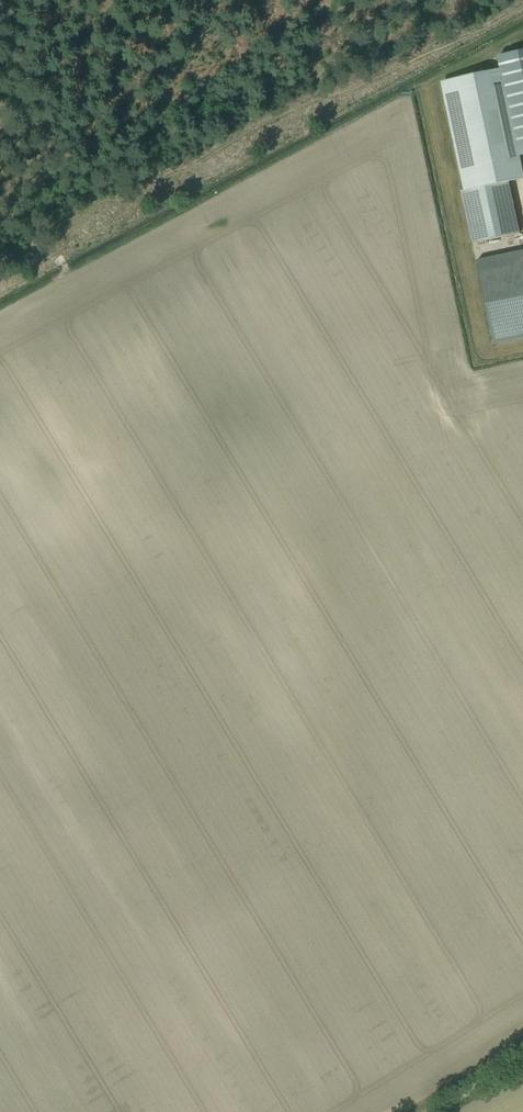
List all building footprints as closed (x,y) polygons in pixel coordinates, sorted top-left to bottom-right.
[(442,82),(465,190),(461,191),(472,243),(520,233),(509,181),(514,180),(522,178),(522,172),(501,69),(442,82)] [(522,338),(522,265),(479,275),(494,344),(522,338)]
